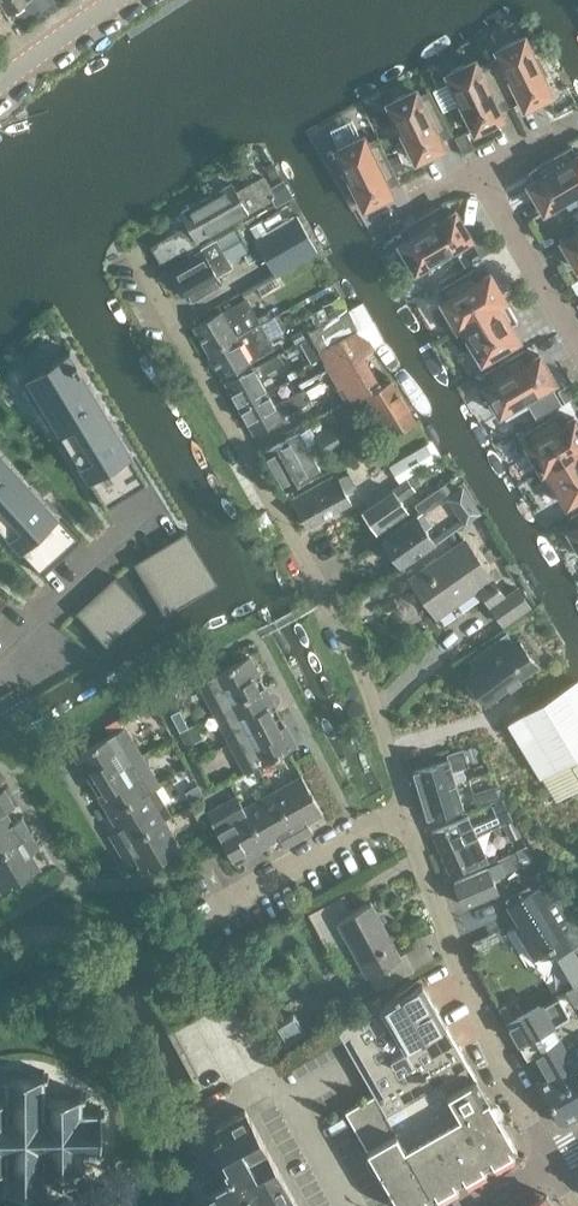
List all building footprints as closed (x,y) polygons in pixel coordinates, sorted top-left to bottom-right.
[(8,11),(13,8),(14,10),(23,3),(22,1),(24,0),(1,0),(8,11)] [(552,93),(524,35),(496,49),(499,57),(489,62),(508,101),(518,96),(523,107),(552,93)] [(498,106),(508,101),(489,62),(478,67),(475,59),(446,73),(474,131),(502,117),(498,106)] [(429,91),(419,96),(415,88),(387,102),(415,160),(443,146),(438,135),(449,130),(429,91)] [(465,133),(457,137),(463,150),(472,146),(465,133)] [(387,182),(397,177),(378,137),(367,143),(364,135),(335,149),(363,207),(392,193),(387,182)] [(544,210),(577,190),(577,153),(576,155),(570,145),(532,167),(537,177),(528,183),(544,210)] [(272,161),(265,165),(272,178),(279,174),(272,161)] [(237,189),(233,183),(181,212),(189,225),(153,246),(162,261),(197,241),(197,240),(210,233),(248,211),(273,197),(277,204),(293,195),(284,178),(271,185),(264,173),(237,189)] [(415,270),(471,237),(454,210),(445,215),(439,205),(400,228),(407,238),(399,242),(415,270)] [(318,252),(314,243),(297,214),(255,238),(276,276),(318,252)] [(565,224),(571,234),(561,240),(577,267),(577,216),(565,224)] [(483,234),(472,241),(480,256),(492,249),(483,234)] [(192,264),(175,273),(189,298),(220,279),(218,275),(232,266),(230,261),(216,238),(201,247),(203,249),(189,258),(192,264)] [(457,327),(505,298),(489,272),(479,278),(473,268),(439,288),(445,298),(441,301),(457,327)] [(261,322),(247,296),(222,309),(194,326),(208,352),(261,322)] [(505,298),(457,327),(457,328),(461,325),(482,360),(519,338),(511,324),(518,320),(505,298)] [(309,329),(319,350),(330,371),(365,353),(364,351),(384,341),(362,301),(309,329)] [(261,322),(208,352),(222,377),(275,347),(270,338),(283,331),(274,315),(261,322)] [(152,476),(71,345),(26,373),(107,504),(152,476)] [(529,359),(523,349),(485,372),(491,382),(484,386),(500,413),(555,380),(539,353),(529,359)] [(225,382),(239,407),(268,391),(260,376),(285,362),(279,352),(254,365),(225,382)] [(365,353),(330,371),(338,387),(337,387),(344,401),(363,390),(365,394),(383,383),(365,353)] [(390,436),(403,428),(417,420),(391,378),(383,383),(365,394),(390,436)] [(571,382),(558,390),(564,402),(577,394),(571,382)] [(268,391),(239,407),(253,432),(307,403),(300,390),(275,403),(268,391)] [(577,449),(577,422),(574,416),(564,422),(558,411),(524,432),(530,442),(526,444),(542,471),(577,449)] [(285,487),(320,469),(313,454),(322,450),(325,455),(333,451),(341,464),(350,459),(342,446),(343,445),(332,424),(314,433),(310,425),(300,431),(284,440),(265,450),(285,487)] [(408,478),(416,473),(437,460),(427,444),(426,442),(389,464),(400,482),(408,478)] [(542,471),(546,469),(566,504),(577,497),(577,449),(542,471)] [(20,550),(42,574),(81,538),(59,514),(0,450),(0,528),(20,550)] [(315,485),(292,498),(308,526),(323,518),(326,517),(335,511),(335,512),(338,510),(337,510),(358,498),(346,477),(354,472),(356,475),(372,465),(364,451),(312,480),(315,485)] [(416,473),(394,488),(362,510),(376,530),(407,509),(400,499),(414,489),(413,487),(422,481),(416,473)] [(443,484),(415,503),(423,515),(447,498),(450,495),(443,484)] [(450,495),(447,498),(465,522),(480,511),(463,486),(450,495)] [(570,515),(576,525),(568,529),(577,546),(577,510),(570,515)] [(437,541),(418,513),(382,538),(401,566),(437,541)] [(186,531),(134,562),(165,613),(217,582),(186,531)] [(494,577),(466,537),(409,577),(437,617),(478,588),(490,605),(503,624),(531,604),(517,584),(505,593),(494,577)] [(114,576),(76,611),(106,644),(145,609),(114,576)] [(483,696),(486,700),(487,701),(537,665),(517,637),(514,640),(506,630),(468,658),(475,668),(467,674),(471,680),(467,683),(479,699),(483,696)] [(197,682),(213,713),(265,685),(265,684),(258,688),(254,680),(261,676),(250,655),(197,682)] [(575,682),(534,706),(509,721),(518,736),(540,776),(554,800),(577,785),(577,680),(575,682)] [(213,713),(219,724),(228,742),(274,718),(270,709),(276,706),(265,685),(213,713)] [(154,701),(141,708),(148,720),(161,714),(154,701)] [(179,708),(170,712),(180,730),(188,726),(179,708)] [(118,717),(105,725),(111,734),(75,755),(87,776),(93,772),(98,781),(143,754),(125,725),(124,726),(118,717)] [(244,772),(250,769),(296,744),(285,723),(279,726),(274,718),(228,742),(244,772)] [(180,730),(179,731),(186,745),(203,737),(195,722),(188,726),(180,730)] [(468,765),(463,748),(446,753),(448,758),(413,768),(420,793),(456,781),(453,770),(468,765)] [(103,789),(97,792),(109,813),(154,786),(147,774),(151,772),(153,771),(143,754),(98,781),(103,789)] [(271,790),(298,838),(312,830),(307,822),(323,813),(301,773),(271,790)] [(456,781),(420,793),(428,817),(464,806),(456,781)] [(197,783),(184,791),(191,802),(203,794),(197,783)] [(477,806),(491,801),(501,798),(497,785),(472,792),(477,806)] [(154,786),(109,813),(118,828),(110,833),(118,846),(165,818),(158,807),(165,803),(154,786)] [(3,820),(10,816),(6,811),(15,806),(4,788),(0,791),(0,822),(3,820)] [(242,806),(265,846),(280,837),(285,846),(298,838),(271,790),(242,806)] [(472,825),(468,815),(432,831),(441,851),(478,834),(514,818),(504,797),(501,798),(491,801),(497,814),(472,825)] [(223,801),(206,811),(215,828),(231,856),(242,850),(245,857),(265,846),(242,806),(238,799),(226,806),(223,801)] [(3,820),(0,822),(0,855),(33,836),(21,817),(13,822),(10,816),(3,820)] [(144,871),(182,847),(165,818),(118,846),(126,860),(134,855),(144,871)] [(488,857),(478,834),(441,851),(450,872),(488,857)] [(1,891),(40,868),(31,853),(40,847),(33,836),(0,855),(0,889),(1,891)] [(527,844),(515,850),(516,852),(521,865),(534,859),(527,844)] [(500,861),(488,867),(454,881),(464,904),(497,890),(492,879),(505,873),(500,861)] [(506,898),(509,903),(507,904),(520,925),(515,927),(525,943),(525,942),(533,956),(533,957),(534,958),(549,948),(550,949),(553,947),(574,983),(577,980),(577,925),(559,894),(552,899),(542,882),(531,889),(528,884),(506,898)] [(344,892),(308,912),(329,950),(347,939),(366,973),(376,989),(409,971),(402,957),(371,899),(353,909),(344,892)] [(469,1066),(421,981),(338,1029),(374,1092),(386,1113),(469,1066)] [(565,988),(566,991),(575,1005),(577,1003),(577,981),(568,987),(565,988)] [(570,1015),(566,1009),(558,995),(540,1005),(538,1003),(506,1021),(519,1044),(570,1015)] [(293,1011),(271,1026),(285,1047),(307,1033),(293,1011)] [(554,1025),(519,1044),(526,1057),(532,1054),(547,1080),(539,1084),(561,1120),(577,1110),(577,1071),(572,1061),(574,1060),(554,1025)] [(469,1066),(386,1113),(374,1092),(344,1110),(399,1205),(414,1205),(517,1147),(469,1066)] [(100,1109),(82,1109),(81,1094),(44,1095),(44,1074),(3,1074),(3,1096),(0,1096),(0,1187),(4,1187),(4,1189),(44,1189),(44,1186),(60,1187),(73,1187),(72,1166),(82,1166),(82,1151),(100,1151),(100,1109)] [(244,1108),(214,1125),(220,1134),(212,1138),(225,1163),(223,1165),(198,1178),(196,1173),(188,1177),(203,1205),(298,1205),(244,1108)] [(520,1205),(554,1205),(549,1198),(546,1194),(545,1192),(543,1193),(538,1196),(520,1205)]
